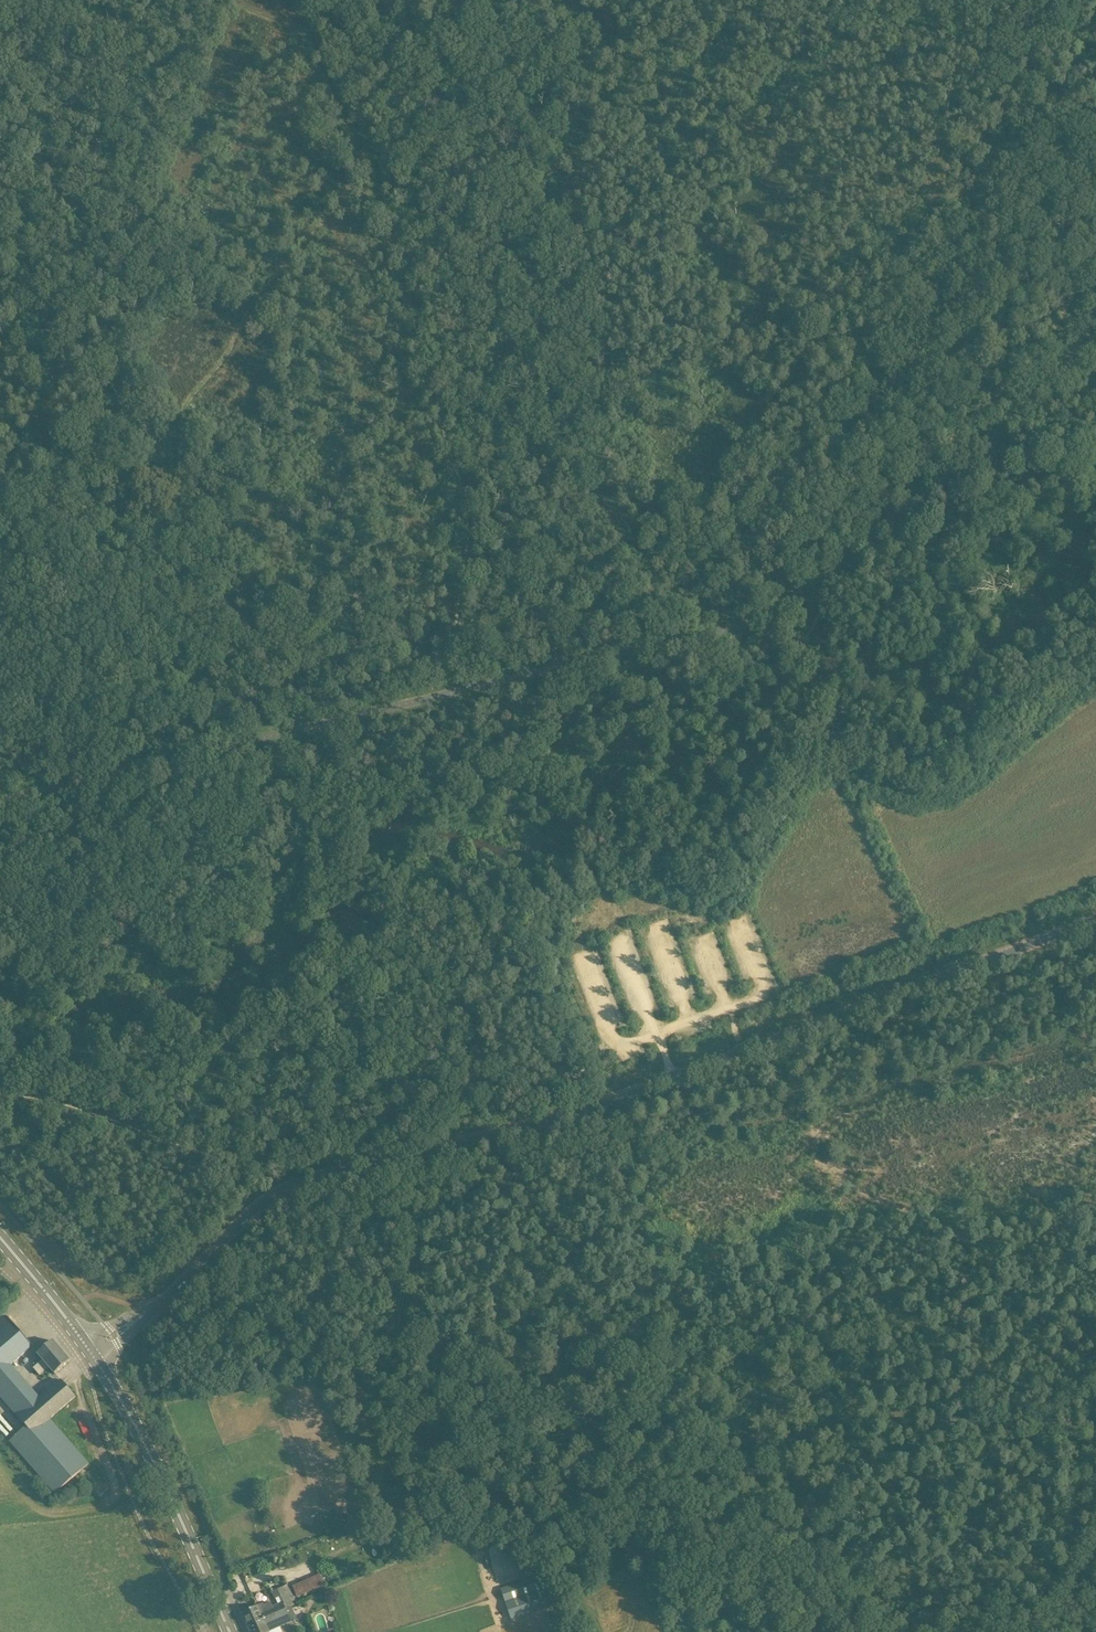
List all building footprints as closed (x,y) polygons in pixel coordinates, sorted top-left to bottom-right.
[(7,1316),(0,1321),(0,1375),(11,1365),(33,1346),(7,1316)] [(53,1341),(48,1344),(38,1353),(43,1360),(33,1367),(39,1374),(48,1367),(54,1374),(70,1361),(53,1341)] [(0,1375),(0,1396),(18,1416),(40,1398),(11,1365),(0,1375)] [(76,1397),(61,1380),(40,1398),(18,1416),(27,1426),(10,1441),(55,1493),(89,1464),(50,1419),(76,1397)] [(0,1419),(0,1430),(7,1438),(16,1429),(4,1416),(0,1419)] [(82,1418),(76,1420),(82,1436),(88,1434),(82,1418)] [(293,1586),(298,1598),(325,1586),(320,1574),(293,1586)] [(501,1589),(512,1620),(554,1605),(543,1574),(501,1589)] [(264,1603),(259,1605),(242,1612),(248,1625),(286,1609),(292,1606),(283,1587),(271,1591),(274,1599),(275,1598),(280,1596),(283,1602),(272,1607),(270,1603),(265,1605),(264,1603)] [(269,1631),(297,1619),(292,1606),(286,1609),(248,1625),(251,1631),(270,1631),(269,1631)]
